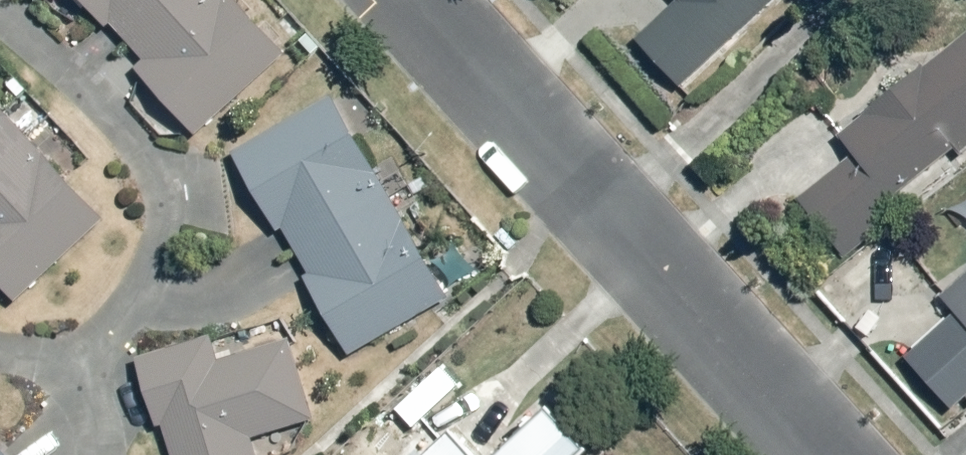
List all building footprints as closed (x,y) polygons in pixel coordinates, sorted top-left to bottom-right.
[(240,0),(78,0),(105,25),(112,17),(148,61),(140,72),(197,135),(288,52),(240,0)] [(683,85),(776,0),(676,0),(637,39),(683,85)] [(795,199),(843,260),(905,213),(892,197),(965,140),(965,37),(838,136),(851,155),(795,199)] [(450,298),(334,96),(235,149),(275,227),(286,221),(314,273),(304,278),(347,358),(450,298)] [(0,107),(0,284),(18,303),(107,221),(0,107)] [(954,407),(965,397),(965,276),(944,296),(960,313),(906,358),(954,407)] [(174,454),(263,454),(258,438),(312,423),(292,339),(218,359),(212,334),(145,355),(174,454)] [(546,404),(496,454),(585,454),(586,453),(546,404)]
